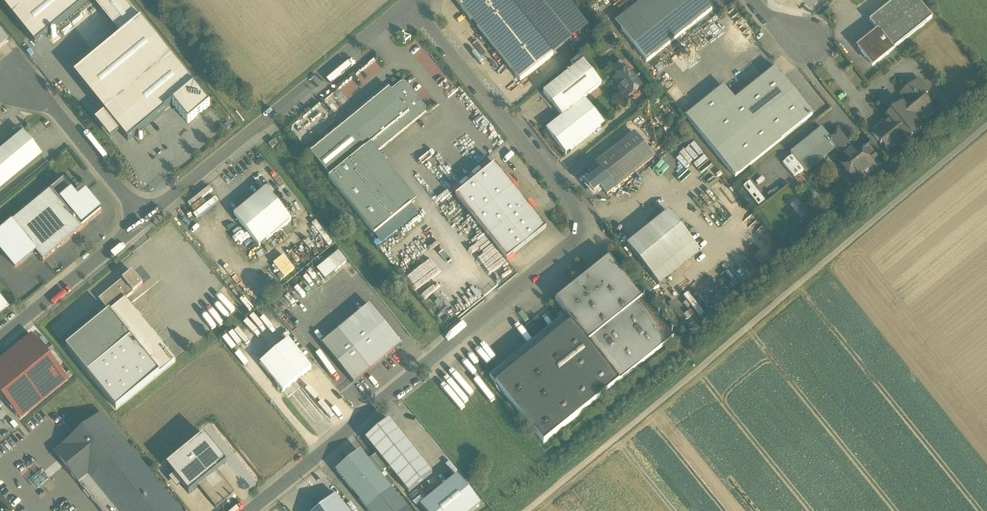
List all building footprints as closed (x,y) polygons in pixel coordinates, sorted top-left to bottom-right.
[(35,45),(90,0),(0,0),(0,2),(35,45)] [(124,0),(91,0),(121,36),(140,20),(124,0)] [(461,10),(473,0),(456,0),(454,2),(461,10)] [(507,0),(473,0),(461,10),(520,83),(553,56),(536,36),(507,0)] [(536,36),(572,8),(566,0),(507,0),(536,36)] [(661,0),(645,0),(615,24),(621,32),(661,0)] [(646,63),(712,11),(703,0),(661,0),(621,32),(646,63)] [(878,32),(892,50),(932,18),(917,0),(895,0),(869,21),(878,32)] [(588,27),(572,8),(536,36),(553,56),(588,27)] [(194,87),(140,20),(121,36),(74,74),(105,112),(120,131),(128,140),(172,104),(194,87)] [(8,41),(0,31),(0,47),(8,41)] [(873,66),(892,50),(878,32),(858,48),(873,66)] [(418,42),(410,48),(437,81),(445,74),(418,42)] [(543,94),(561,117),(601,85),(583,62),(585,61),(581,56),(571,65),(574,69),(543,94)] [(376,61),(367,70),(373,77),(383,68),(376,61)] [(735,101),(729,106),(697,132),(735,179),(813,115),(775,69),(735,101)] [(628,72),(618,80),(622,86),(620,88),(619,90),(622,94),(624,94),(628,98),(641,88),(628,72)] [(907,102),(902,106),(917,124),(925,117),(926,119),(934,112),(926,103),(928,101),(923,96),(928,92),(918,80),(910,88),(909,87),(901,94),(907,102)] [(328,178),(374,235),(411,205),(368,152),(371,149),(373,152),(378,152),(426,114),(426,109),(406,84),(401,84),(391,92),(389,89),(342,127),(340,129),(336,128),(336,132),(332,135),(329,135),(328,138),(324,141),(321,141),(320,144),(317,148),(313,147),(313,151),(310,153),(330,177),(328,178)] [(210,106),(194,87),(172,104),(188,123),(210,106)] [(729,106),(735,101),(723,87),(717,92),(729,106)] [(630,100),(639,112),(651,102),(642,90),(630,100)] [(686,118),(697,132),(729,106),(717,92),(686,118)] [(546,130),(566,154),(604,123),(585,99),(546,130)] [(921,129),(917,124),(902,106),(901,105),(897,109),(895,107),(886,115),(888,118),(903,135),(907,141),(921,129)] [(111,138),(120,131),(105,112),(95,119),(111,138)] [(895,142),(903,135),(888,118),(882,123),(883,124),(872,134),(881,145),(882,143),(888,150),(896,144),(895,142)] [(790,154),(806,173),(836,148),(837,148),(829,138),(821,129),(790,154)] [(42,155),(23,131),(0,150),(0,189),(42,155)] [(836,148),(845,159),(853,152),(837,132),(829,138),(837,148),(836,148)] [(595,165),(615,189),(654,157),(634,133),(595,165)] [(803,133),(785,144),(788,151),(807,139),(803,133)] [(268,144),(272,148),(278,144),(275,140),(268,144)] [(859,150),(870,164),(881,155),(870,141),(859,150)] [(858,148),(853,152),(845,159),(839,163),(853,180),(872,165),(870,164),(859,150),(858,148)] [(417,200),(378,152),(373,152),(371,149),(368,152),(411,205),(417,200)] [(455,197),(506,260),(546,228),(519,195),(503,175),(494,165),(455,197)] [(602,189),(607,195),(615,189),(595,165),(588,172),(592,177),(588,181),(590,182),(586,185),(593,194),(597,191),(598,193),(602,189)] [(509,177),(503,175),(519,195),(519,192),(518,188),(517,184),(513,180),(509,177)] [(15,266),(35,250),(43,260),(101,213),(85,193),(79,198),(64,180),(0,232),(0,248),(15,266)] [(748,182),(741,187),(757,206),(763,201),(748,182)] [(234,215),(259,246),(291,220),(265,189),(234,215)] [(411,205),(374,235),(381,244),(418,214),(411,205)] [(627,246),(652,277),(694,243),(668,212),(627,246)] [(701,253),(694,243),(652,277),(660,286),(701,253)] [(328,261),(337,271),(347,263),(339,252),(328,261)] [(273,264),(284,277),(294,269),(283,256),(273,264)] [(565,315),(571,322),(620,381),(674,337),(609,258),(586,276),(578,283),(555,302),(565,315)] [(325,280),(337,271),(328,261),(317,270),(325,280)] [(132,272),(122,280),(133,293),(143,285),(132,272)] [(576,280),(578,283),(586,276),(584,274),(576,280)] [(125,299),(133,293),(122,280),(98,299),(109,312),(125,299)] [(9,306),(0,295),(0,313),(9,306)] [(175,360),(125,299),(109,312),(159,373),(175,360)] [(321,345),(353,384),(401,346),(369,306),(321,345)] [(116,408),(159,373),(109,312),(66,347),(116,408)] [(565,315),(547,330),(553,337),(571,322),(565,315)] [(544,443),(620,381),(571,322),(553,337),(547,330),(536,339),(542,346),(496,384),(544,443)] [(58,367),(49,356),(32,335),(0,361),(0,394),(2,397),(10,391),(28,413),(68,380),(58,367)] [(489,376),(496,384),(542,346),(536,339),(489,376)] [(260,364),(283,392),(311,369),(288,341),(260,364)] [(54,353),(49,356),(58,367),(62,363),(54,353)] [(446,376),(443,378),(455,395),(459,393),(446,376)] [(10,391),(2,397),(20,419),(28,413),(10,391)] [(129,448),(101,414),(62,447),(60,459),(64,464),(63,464),(63,465),(101,510),(180,510),(129,448)] [(388,421),(365,439),(377,454),(388,468),(409,493),(432,474),(388,421)] [(198,486),(217,471),(226,463),(203,435),(166,466),(189,494),(198,486)] [(60,459),(62,447),(54,452),(63,464),(64,464),(60,459)] [(337,471),(344,480),(368,461),(367,461),(360,452),(350,460),(348,460),(346,461),(346,463),(337,471)] [(372,457),(383,471),(388,468),(377,454),(372,457)] [(368,461),(379,475),(383,471),(372,457),(367,461),(368,461)] [(379,475),(368,461),(344,480),(367,508),(390,489),(379,475)] [(217,471),(198,486),(216,508),(230,496),(231,489),(217,471)] [(419,506),(423,510),(473,510),(480,505),(457,476),(419,506)] [(367,508),(369,510),(403,510),(406,509),(390,489),(367,508)] [(335,495),(316,510),(348,510),(335,495)]
